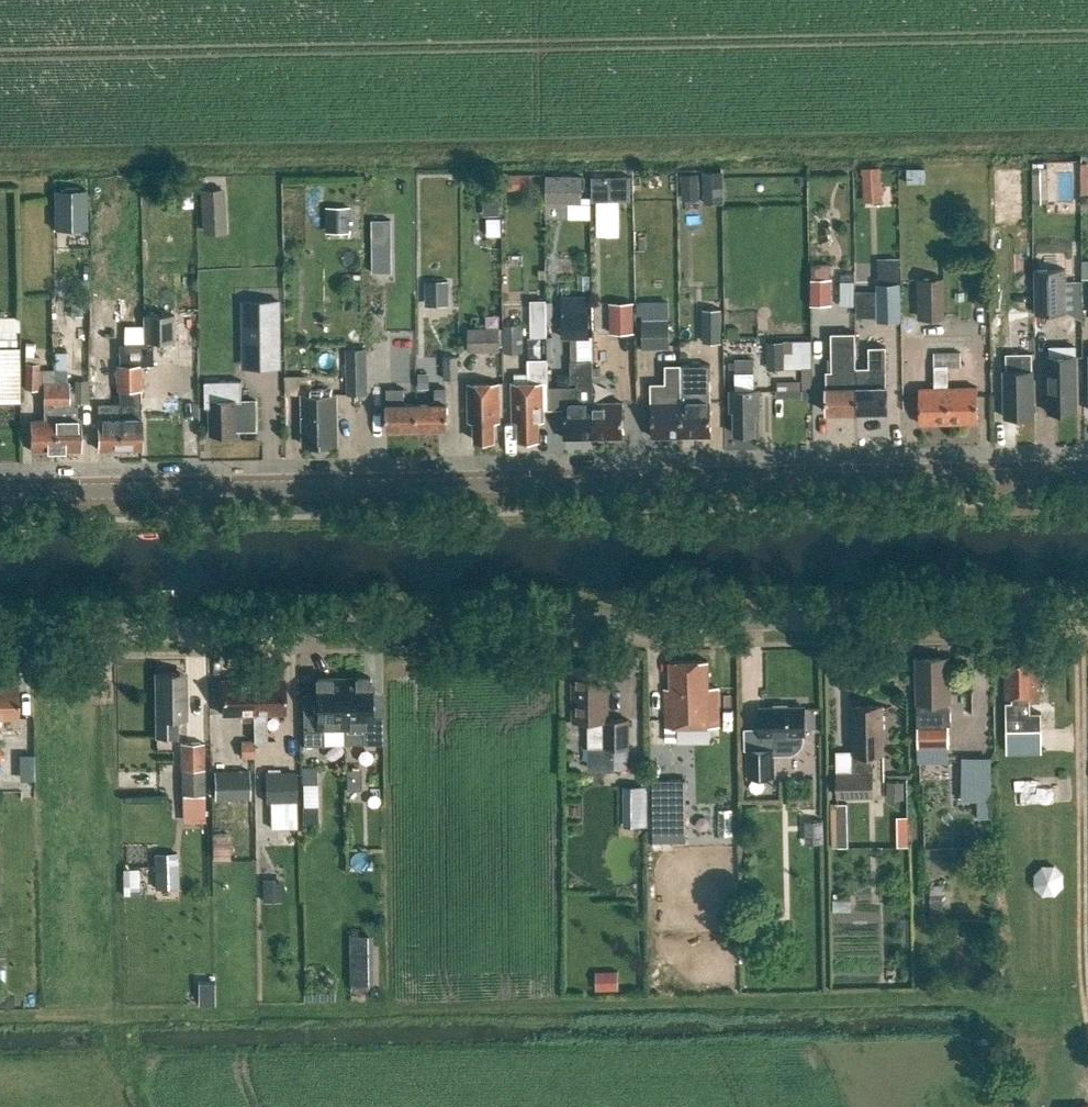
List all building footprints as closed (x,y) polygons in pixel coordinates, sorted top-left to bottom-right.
[(1062,183),(1062,162),(1034,162),(1034,201),(1065,201),(1065,183),(1062,183)] [(862,169),(864,202),(882,201),(880,168),(862,169)] [(704,199),(703,172),(683,172),(684,199),(704,199)] [(705,204),(723,204),(722,172),(704,173),(705,204)] [(595,174),(595,198),(634,198),(634,174),(595,174)] [(545,177),(546,208),(584,208),(584,177),(545,177)] [(58,227),(91,227),(91,188),(59,188),(58,227)] [(203,191),(204,205),(222,204),(221,190),(203,191)] [(357,230),(357,205),(326,205),(327,230),(357,230)] [(374,217),(374,270),(395,271),(395,218),(374,217)] [(1034,269),(1035,313),(1067,312),(1066,268),(1034,269)] [(944,277),(922,277),(922,319),(945,318),(944,277)] [(811,279),(811,304),(831,304),(831,278),(811,279)] [(425,280),(425,305),(449,305),(449,280),(425,280)] [(845,280),(846,304),(859,304),(859,280),(845,280)] [(876,320),(899,320),(899,283),(876,283),(876,320)] [(530,299),(530,336),(546,336),(546,299),(530,299)] [(244,301),(244,345),(280,345),(279,301),(244,301)] [(609,302),(610,333),(633,333),(633,302),(609,302)] [(702,309),(703,343),(721,343),(721,309),(702,309)] [(143,314),(143,342),(175,341),(175,314),(143,314)] [(16,345),(16,317),(0,318),(0,345),(16,345)] [(643,321),(643,350),(669,349),(668,320),(643,321)] [(504,324),(504,352),(523,351),(522,324),(504,324)] [(500,327),(468,328),(468,351),(500,351),(500,327)] [(856,367),(856,333),(832,333),(832,372),(827,372),(828,387),(826,387),(826,412),(857,411),(856,367)] [(815,367),(814,338),(768,340),(769,368),(815,367)] [(120,404),(119,404),(120,449),(142,449),(141,418),(140,391),(142,391),(142,366),(153,366),(153,347),(147,348),(147,343),(118,344),(119,365),(116,365),(117,391),(119,391),(120,404)] [(24,401),(23,346),(0,346),(0,401),(24,401)] [(886,346),(869,347),(869,367),(856,367),(857,411),(888,411),(887,386),(886,346)] [(1048,412),(1078,411),(1077,346),(1049,346),(1049,356),(1047,356),(1048,412)] [(73,347),(73,381),(67,381),(67,371),(54,371),(56,450),(80,450),(80,419),(77,419),(77,405),(74,405),(74,403),(89,403),(89,384),(89,358),(87,358),(87,347),(73,347)] [(368,394),(367,348),(346,348),(347,394),(368,394)] [(948,366),(961,366),(961,352),(948,352),(934,352),(935,388),(919,388),(920,424),(978,422),(978,387),(952,387),(948,387),(948,366)] [(1006,371),(1003,371),(1004,417),(1034,416),(1034,370),(1033,370),(1032,353),(1006,353),(1006,371)] [(578,382),(578,403),(564,403),(565,438),(594,438),(593,394),(592,367),(591,367),(590,356),(578,356),(578,365),(556,365),(556,382),(578,382)] [(444,380),(457,380),(457,358),(444,358),(444,380)] [(528,382),(513,382),(513,416),(519,416),(519,439),(539,439),(539,421),(544,421),(544,383),(548,383),(548,359),(528,359),(528,382)] [(736,390),(731,390),(731,411),(735,411),(735,434),(739,433),(741,436),(749,436),(752,433),(756,433),(755,411),(759,410),(759,390),(754,390),(754,372),(752,372),(752,361),(735,361),(736,390)] [(25,363),(25,389),(39,389),(39,363),(25,363)] [(681,401),(682,436),(711,436),(710,378),(710,365),(694,365),(681,365),(681,366),(681,379),(681,401)] [(652,402),(653,437),(682,436),(681,401),(681,379),(681,366),(667,366),(668,379),(668,382),(652,383),(652,402)] [(43,420),(31,420),(31,451),(56,450),(54,371),(43,371),(43,420)] [(805,396),(805,379),(778,379),(779,396),(805,396)] [(205,381),(206,407),(210,407),(211,435),(239,434),(239,430),(257,429),(256,400),(242,401),(242,380),(205,381)] [(495,422),(500,422),(499,382),(468,383),(469,417),(474,417),(475,440),(495,440),(495,422)] [(388,404),(386,404),(387,429),(448,428),(448,403),(446,403),(446,388),(435,388),(436,404),(405,404),(405,389),(388,389),(388,404)] [(337,393),(302,394),(303,444),(338,444),(337,393)] [(606,394),(593,394),(594,438),(623,437),(623,402),(606,402),(606,394)] [(119,404),(98,404),(99,450),(120,449),(119,404)] [(942,657),(916,658),(918,747),(949,746),(948,726),(951,726),(951,707),(949,707),(948,702),(951,702),(950,664),(942,665),(942,657)] [(669,661),(670,688),(665,688),(666,728),(719,727),(718,687),(709,687),(708,660),(669,661)] [(1040,662),(1005,662),(1006,731),(1042,731),(1041,713),(1031,713),(1031,700),(1040,699),(1040,662)] [(603,667),(574,667),(574,720),(589,720),(589,748),(604,748),(630,748),(630,720),(607,720),(607,692),(603,692),(603,667)] [(179,672),(155,673),(156,736),(178,736),(178,718),(187,718),(186,679),(179,679),(179,672)] [(343,678),(316,678),(316,703),(303,703),(304,745),(323,745),(323,729),(343,728),(343,745),(344,745),(343,678)] [(370,678),(343,678),(344,745),(345,745),(344,728),(363,728),(363,744),(371,744),(370,678)] [(253,679),(221,680),(222,714),(240,714),(241,720),(253,719),(253,679)] [(253,679),(253,719),(254,740),(266,740),(266,713),(284,713),(284,679),(253,679)] [(0,724),(0,718),(19,718),(18,683),(0,683),(0,724)] [(883,706),(854,706),(854,755),(884,754),(883,706)] [(805,740),(805,735),(804,707),(760,708),(761,736),(761,749),(748,750),(748,776),(775,775),(774,755),(790,755),(796,753),(800,750),(803,746),(805,740)] [(252,742),(239,742),(239,757),(252,757),(252,742)] [(180,743),(181,769),(205,769),(204,743),(180,743)] [(38,777),(37,753),(22,754),(23,778),(38,777)] [(994,817),(995,755),(965,754),(964,799),(979,799),(979,817),(994,817)] [(325,768),(306,768),(306,787),(325,787),(325,768)] [(181,769),(181,794),(182,794),(205,793),(205,769),(181,769)] [(249,770),(214,771),(215,800),(250,799),(249,770)] [(265,771),(265,801),(270,801),(270,828),(297,828),(296,801),(296,771),(265,771)] [(875,772),(838,773),(838,796),(875,796),(875,772)] [(905,798),(905,780),(888,781),(889,798),(905,798)] [(685,823),(686,784),(651,783),(651,822),(658,822),(671,822),(685,823)] [(182,794),(183,822),(205,822),(205,793),(182,794)] [(831,804),(832,834),(846,833),(845,804),(831,804)] [(304,806),(304,824),(318,823),(318,806),(304,806)] [(899,815),(899,845),(910,845),(910,815),(899,815)] [(823,820),(805,821),(806,843),(824,842),(823,820)] [(175,853),(152,854),(154,890),(177,888),(175,853)] [(1036,866),(1037,892),(1066,891),(1065,864),(1036,866)] [(126,893),(143,892),(142,866),(125,867),(126,893)] [(264,888),(264,902),(283,901),(283,888),(264,888)] [(350,935),(351,969),(367,969),(367,935),(350,935)] [(598,989),(622,988),(621,969),(597,971),(598,989)] [(199,983),(198,1006),(215,1006),(215,983),(199,983)]
